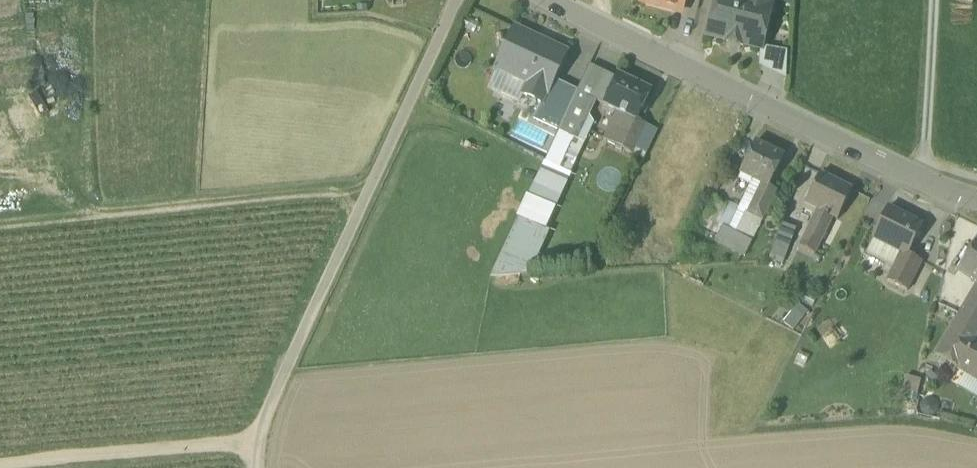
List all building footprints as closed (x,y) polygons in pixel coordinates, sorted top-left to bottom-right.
[(681,11),(684,0),(642,0),(642,2),(681,11)] [(760,47),(770,5),(771,0),(717,0),(708,34),(725,38),(725,40),(742,44),(743,43),(760,47)] [(515,29),(496,69),(527,84),(522,95),(541,103),(542,104),(553,80),(566,53),(515,29)] [(753,63),(756,51),(736,46),(733,58),(753,63)] [(760,68),(786,80),(787,50),(761,49),(760,68)] [(596,102),(603,105),(615,80),(588,67),(577,91),(596,101),(596,102)] [(518,102),(522,95),(527,84),(496,69),(495,71),(497,72),(492,82),(494,91),(518,102)] [(603,105),(619,113),(637,121),(651,92),(617,75),(615,80),(603,105)] [(559,131),(563,121),(577,91),(553,80),(542,104),(541,103),(533,119),(559,131)] [(596,101),(577,91),(563,121),(582,130),(596,102),(596,101)] [(646,125),(637,121),(619,113),(605,141),(632,154),(645,126),(646,125)] [(545,161),(570,173),(588,133),(582,130),(563,121),(559,131),(545,161)] [(632,154),(642,159),(656,131),(645,126),(632,154)] [(740,174),(761,184),(768,187),(769,187),(784,156),(755,142),(739,174),(740,174)] [(554,208),(570,173),(545,161),(529,196),(554,208)] [(750,185),(739,207),(728,229),(735,233),(746,212),(747,212),(761,184),(740,174),(738,179),(750,185)] [(805,204),(817,210),(832,218),(837,220),(852,190),(819,174),(805,204)] [(776,190),(769,187),(768,187),(761,184),(747,212),(762,220),(776,190)] [(554,208),(529,196),(519,218),(544,228),(554,208)] [(700,226),(715,233),(719,224),(727,207),(712,199),(700,226)] [(719,224),(723,226),(728,229),(739,207),(729,202),(727,207),(719,224)] [(901,254),(907,256),(907,255),(923,225),(888,208),(872,239),(901,254)] [(814,254),(832,218),(817,210),(799,247),(814,254)] [(746,212),(735,233),(752,241),(762,220),(747,212),(746,212)] [(527,274),(548,230),(544,228),(519,218),(492,275),(527,274)] [(772,250),(785,256),(796,229),(782,224),(772,250)] [(745,256),(752,241),(735,233),(728,229),(723,226),(716,240),(745,256)] [(901,254),(872,239),(865,255),(885,265),(881,273),(889,277),(901,254)] [(976,284),(976,241),(957,270),(976,284)] [(785,256),(772,250),(768,259),(782,264),(785,256)] [(887,281),(907,291),(921,262),(907,255),(907,256),(901,254),(889,277),(887,281)] [(975,340),(976,336),(976,284),(935,355),(966,373),(976,380),(976,341),(975,340)] [(966,373),(958,386),(976,398),(976,380),(966,373)] [(903,391),(917,394),(920,380),(906,377),(903,391)]
